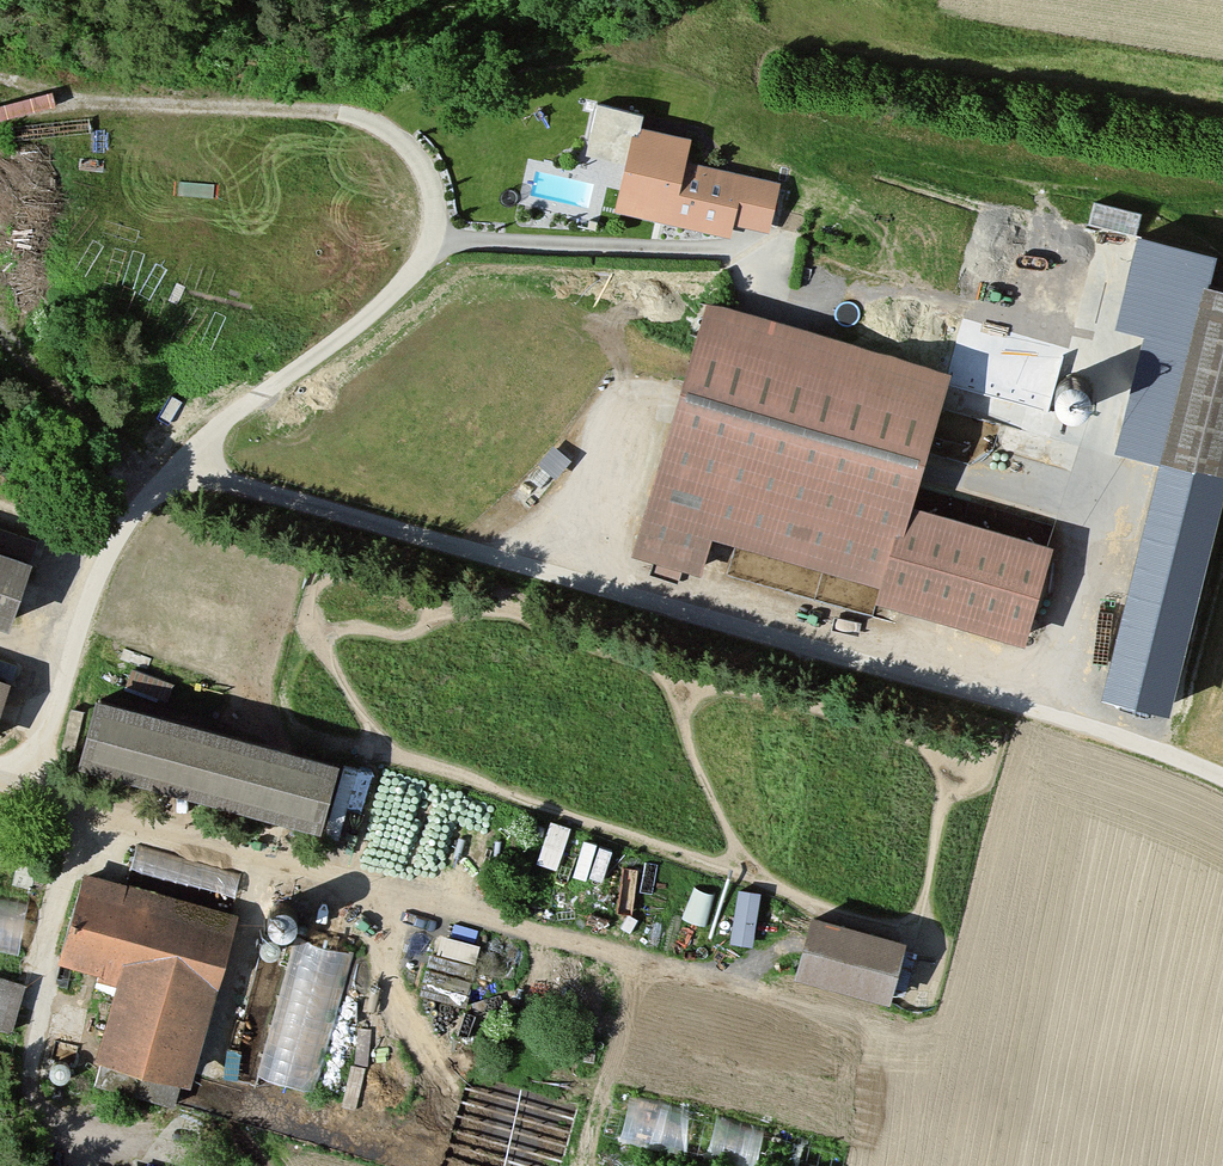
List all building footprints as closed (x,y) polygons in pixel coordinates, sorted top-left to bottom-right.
[(697,139),(638,125),(618,208),(739,236),(742,223),(776,231),(787,188),(691,165),(697,139)] [(1140,230),(1120,318),(1150,325),(1122,445),(1161,454),(1106,693),(1164,706),(1222,449),(1222,288),(1199,283),(1208,245),(1140,230)] [(962,372),(719,302),(644,557),(711,576),(723,537),(899,588),(924,505),(962,372)] [(1073,406),(1079,406),(1085,403),(1089,399),(1092,394),(1094,388),(1093,381),(1090,376),(1085,371),(1080,368),(1073,368),(1067,369),(1062,373),(1058,378),(1056,384),(1056,390),(1058,396),(1061,401),(1067,404),(1073,406)] [(924,505),(899,588),(895,603),(1037,644),(1066,546),(924,505)] [(0,548),(0,614),(27,623),(47,564),(0,548)] [(0,676),(0,742),(1,742),(20,683),(0,676)] [(356,758),(112,697),(95,764),(339,825),(356,758)] [(560,862),(572,822),(553,816),(541,856),(560,862)] [(247,917),(91,874),(68,958),(127,974),(105,1056),(202,1083),(247,917)] [(742,884),(732,936),(754,940),(765,888),(742,884)] [(0,892),(0,953),(18,956),(30,898),(0,892)] [(923,943),(826,914),(808,973),(905,1002),(923,943)] [(445,932),(441,946),(475,956),(479,942),(445,932)] [(352,952),(290,937),(254,1083),(316,1098),(352,952)] [(28,977),(0,970),(0,1022),(15,1026),(28,977)] [(617,1090),(607,1135),(738,1165),(934,1165),(617,1090)]
